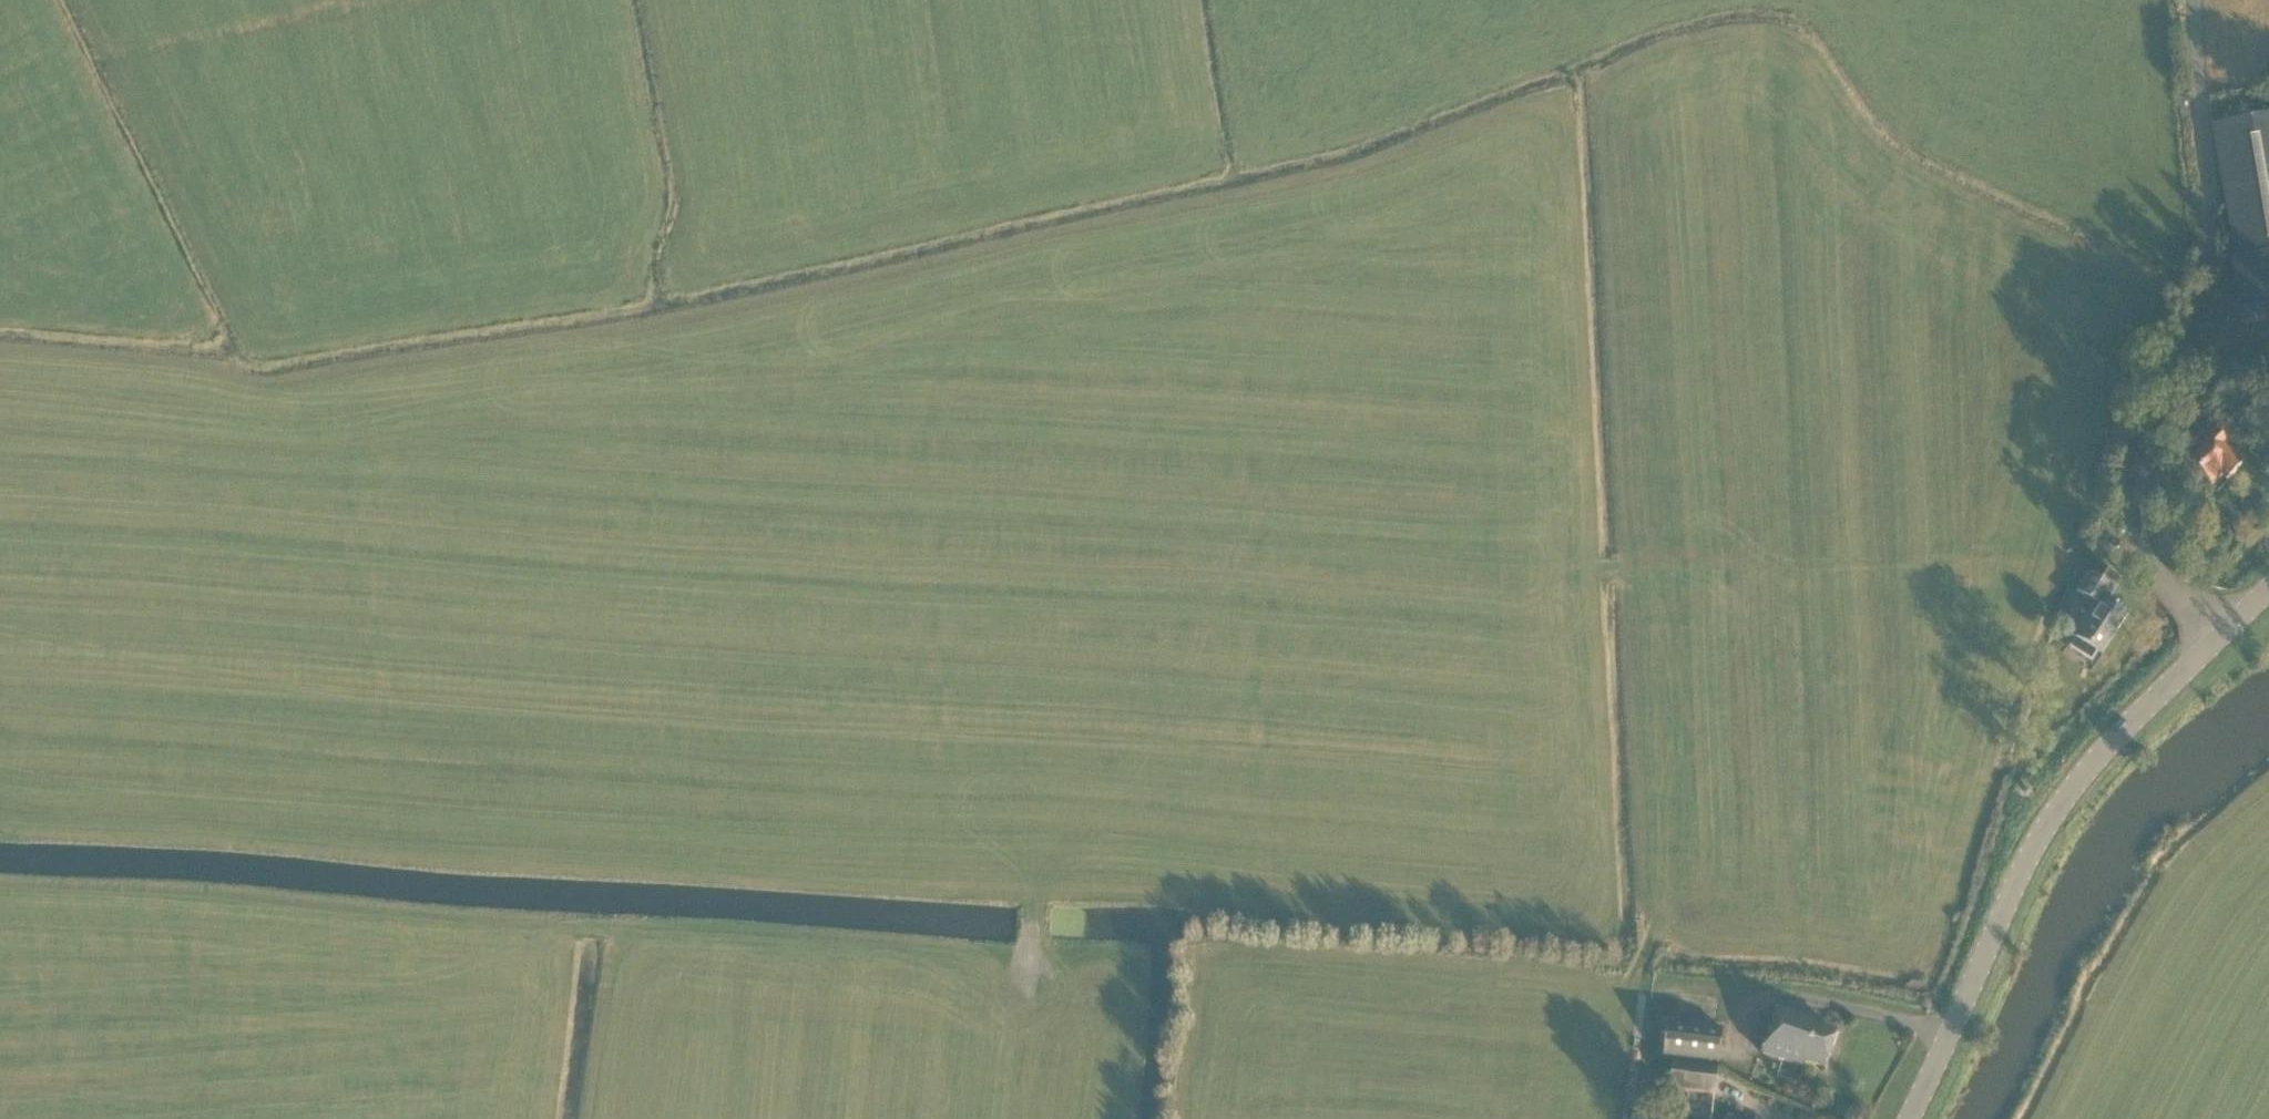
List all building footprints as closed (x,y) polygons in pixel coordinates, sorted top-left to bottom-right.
[(2268,291),(2268,280),(2265,258),(2268,258),(2268,119),(2211,129),(2234,264),(2230,264),(2236,297),(2268,291)] [(2201,436),(2188,423),(2172,440),(2185,452),(2181,456),(2186,461),(2185,463),(2210,488),(2221,477),(2225,481),(2239,466),(2227,454),(2229,451),(2207,430),(2201,436)] [(2109,573),(2103,582),(2089,574),(2078,592),(2089,599),(2081,613),(2087,616),(2073,638),(2102,655),(2127,614),(2108,603),(2122,580),(2109,573)] [(1836,1035),(1827,1032),(1810,1026),(1811,1022),(1776,1009),(1767,1032),(1763,1031),(1759,1041),(1764,1043),(1761,1053),(1803,1068),(1805,1064),(1823,1070),(1836,1035)] [(1662,1058),(1718,1065),(1722,1030),(1667,1023),(1662,1058)] [(1668,1091),(1713,1097),(1716,1071),(1671,1065),(1668,1091)] [(1649,1105),(1633,1104),(1631,1118),(1647,1118),(1649,1105)]
